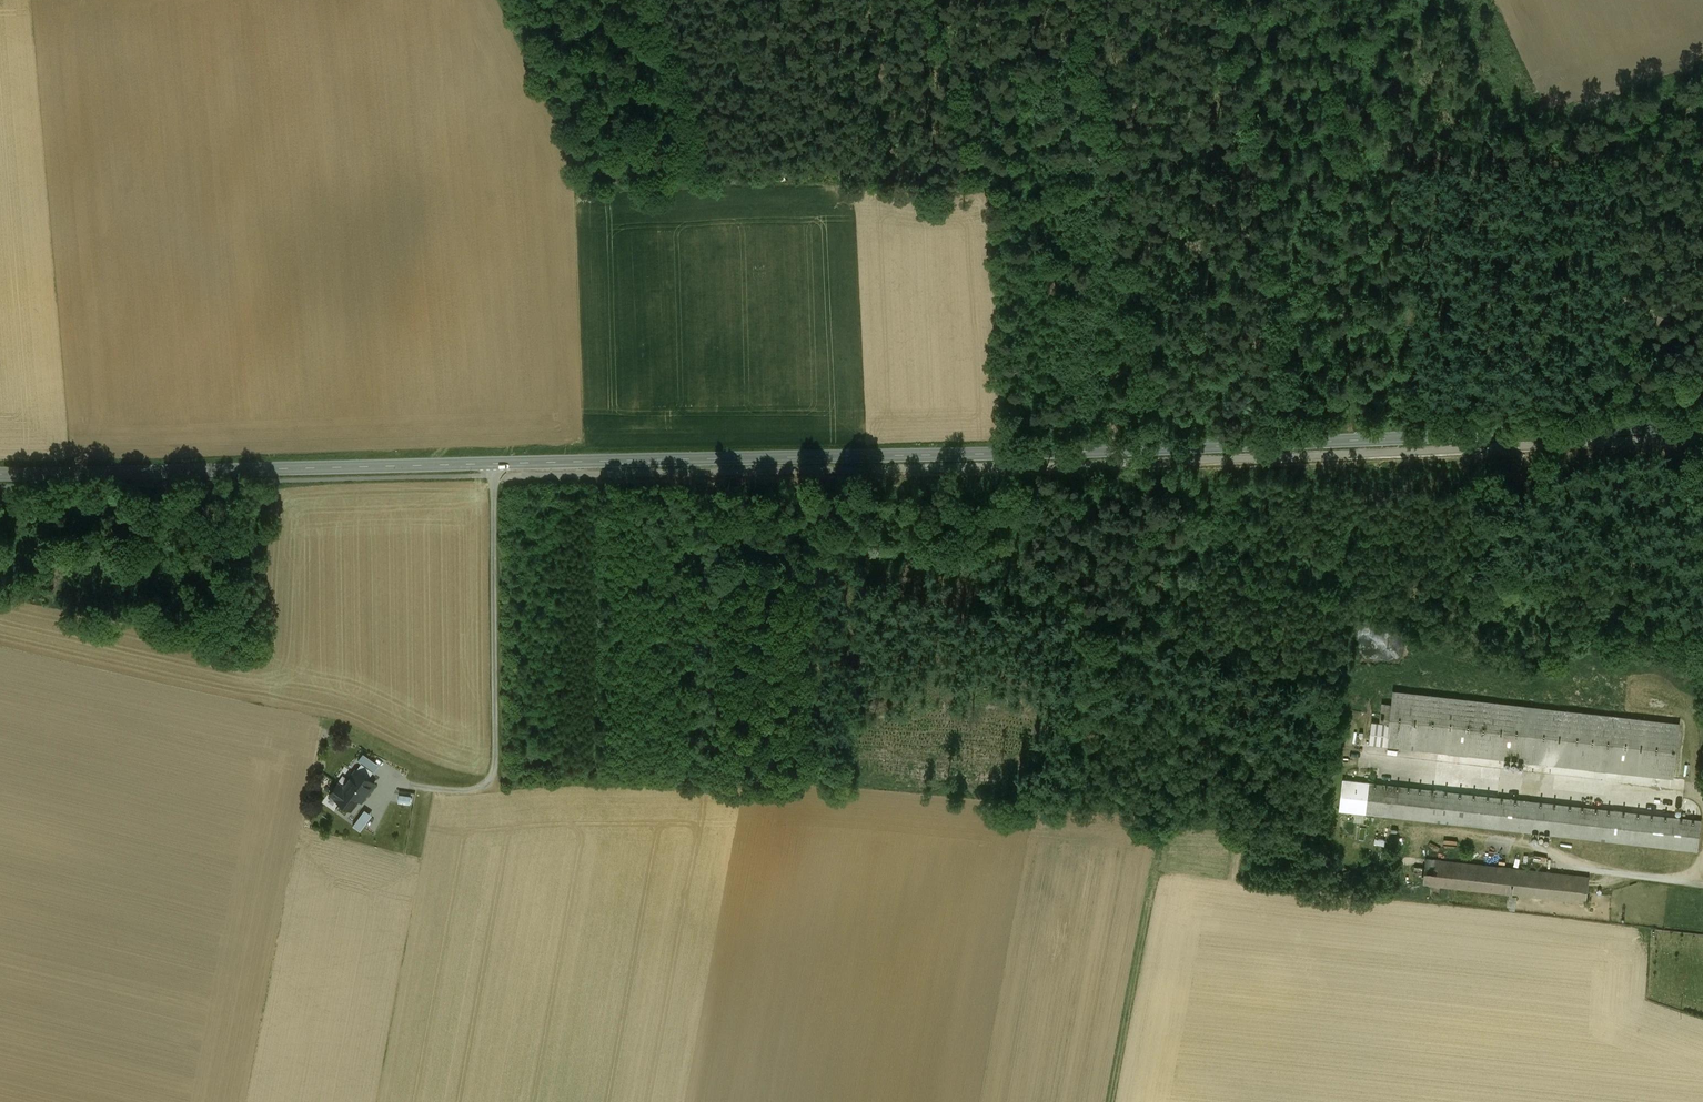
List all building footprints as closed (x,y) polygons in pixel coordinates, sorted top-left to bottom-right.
[(1672,726),(1383,692),(1376,752),(1665,786),(1672,726)] [(362,763),(373,772),(374,773),(380,766),(363,754),(358,761),(362,763)] [(362,763),(356,771),(368,779),(373,772),(362,763)] [(368,779),(356,771),(343,788),(338,784),(330,795),(351,811),(359,800),(362,803),(375,785),(368,779)] [(1368,783),(1344,780),(1341,810),(1365,813),(1368,783)] [(1701,820),(1368,783),(1365,813),(1436,821),(1436,828),(1447,829),(1448,823),(1603,840),(1602,847),(1613,848),(1614,842),(1698,851),(1701,820)] [(372,816),(365,811),(353,827),(360,832),(372,816)] [(1577,909),(1581,879),(1419,859),(1415,889),(1577,909)]
